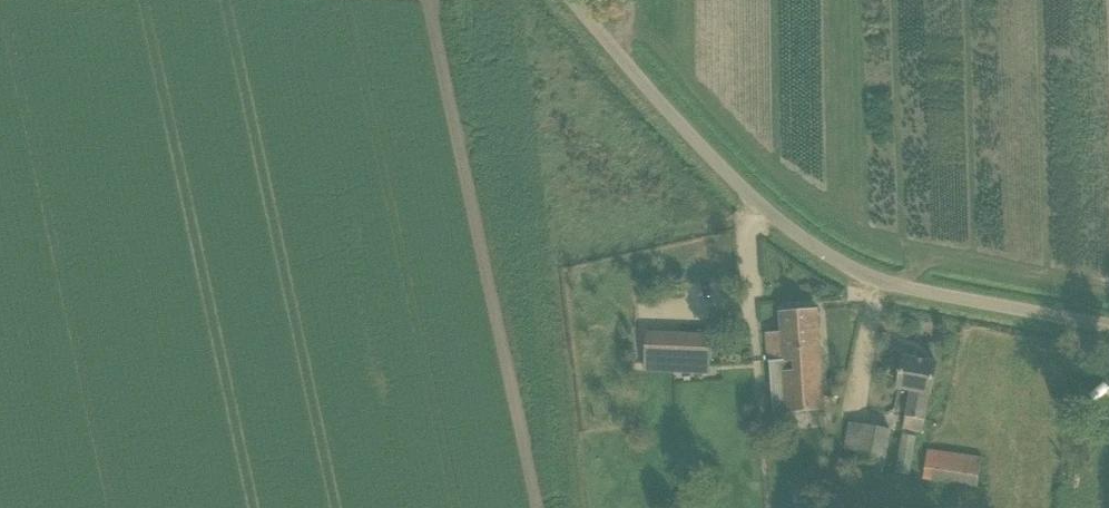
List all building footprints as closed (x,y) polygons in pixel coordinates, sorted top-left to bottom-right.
[(789,413),(822,410),(824,410),(817,308),(815,308),(815,309),(782,311),(780,311),(782,344),(768,345),(773,414),(789,413)] [(645,332),(644,364),(711,366),(712,335),(645,332)] [(922,433),(925,419),(930,393),(931,393),(936,362),(904,356),(898,387),(911,389),(903,429),(922,433)] [(850,422),(845,448),(859,451),(857,459),(858,459),(855,470),(881,475),(883,464),(884,464),(890,429),(864,424),(850,422)] [(913,473),(917,433),(901,432),(897,471),(913,473)] [(977,487),(981,458),(928,451),(924,480),(977,487)]
